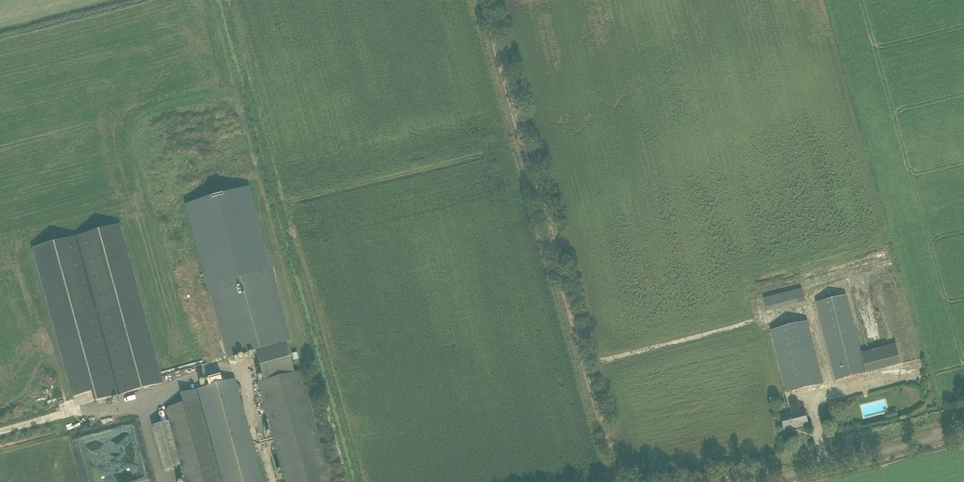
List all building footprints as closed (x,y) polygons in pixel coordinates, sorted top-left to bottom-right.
[(249,187),(185,205),(208,287),(227,359),(256,352),(264,381),(294,372),(286,343),(292,342),(272,270),(249,187)] [(79,236),(121,393),(162,382),(119,224),(79,236)] [(79,236),(33,248),(33,249),(72,394),(73,396),(93,390),(96,400),(121,393),(79,236)] [(801,287),(763,297),(767,310),(804,301),(801,287)] [(816,303),(833,371),(836,381),(865,373),(865,372),(859,351),(845,295),(816,303)] [(771,330),(787,393),(822,384),(806,322),(771,330)] [(896,342),(859,351),(865,372),(901,362),(896,342)] [(286,481),(330,481),(299,371),(294,372),(264,381),(259,382),(286,481)] [(235,379),(179,394),(182,404),(165,408),(185,481),(263,481),(235,379)] [(780,417),(784,430),(807,425),(804,411),(799,412),(797,403),(790,405),(792,414),(780,417)] [(894,410),(884,413),(886,418),(896,416),(894,410)] [(153,426),(164,470),(180,465),(168,422),(153,426)]
